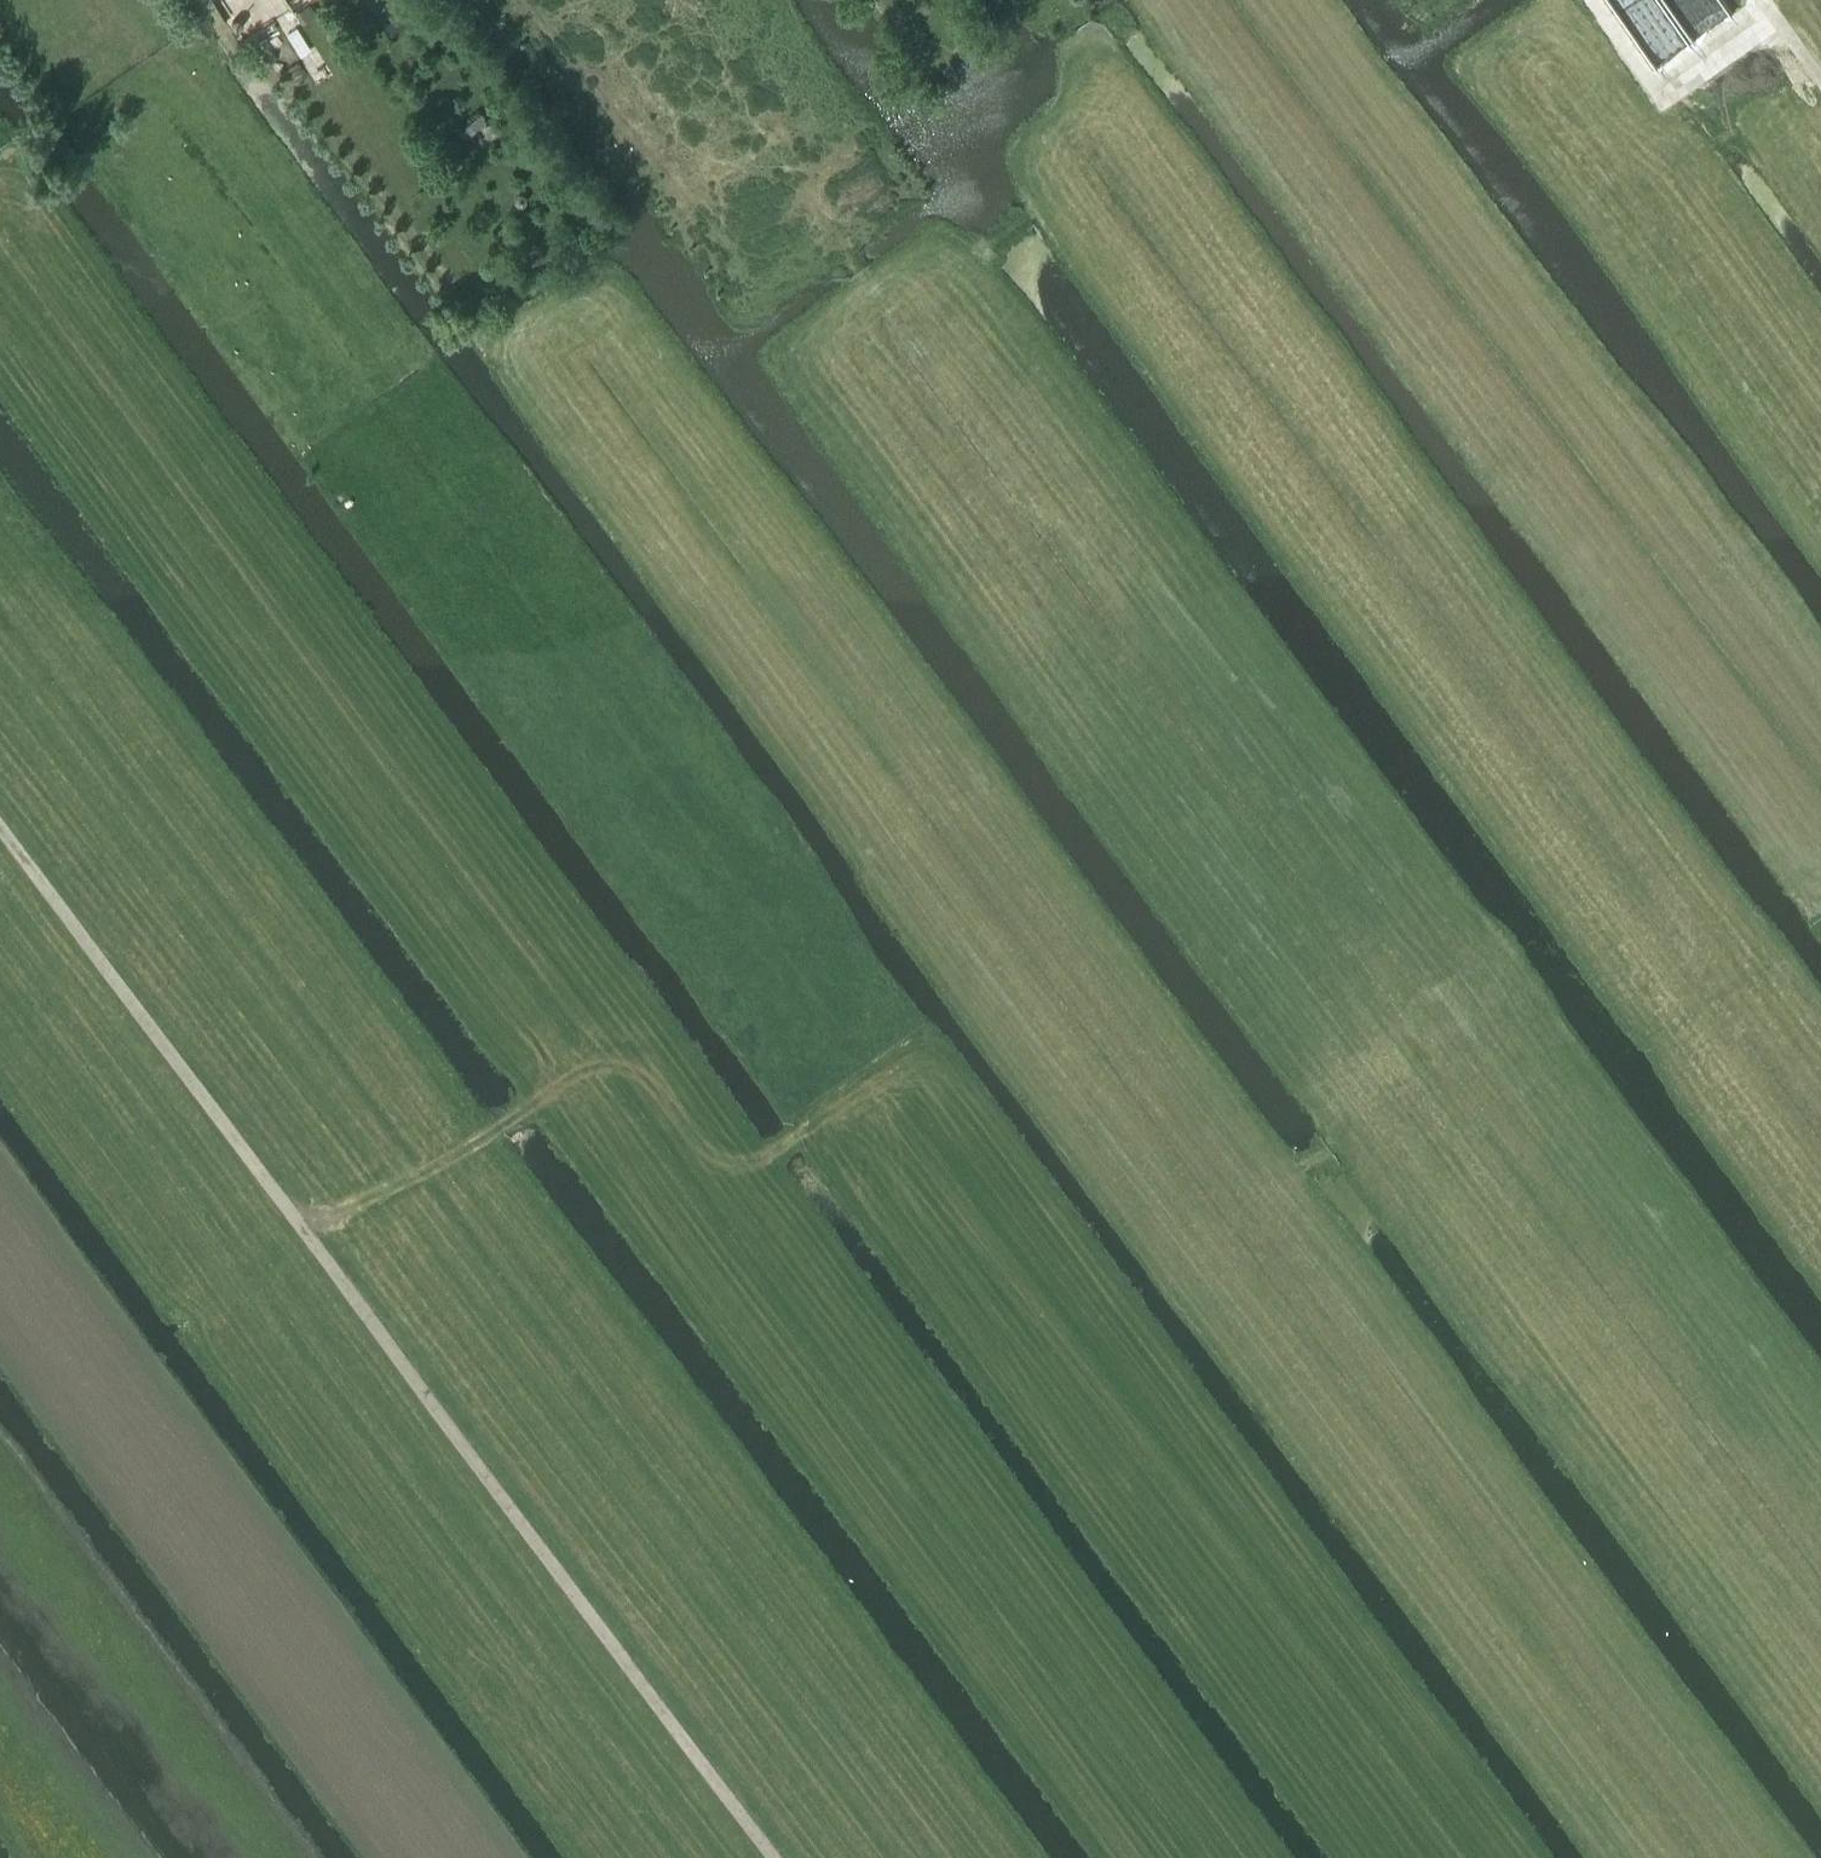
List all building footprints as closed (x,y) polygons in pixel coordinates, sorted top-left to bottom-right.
[(316,14),(309,3),(295,12),(302,23),(316,14)]
